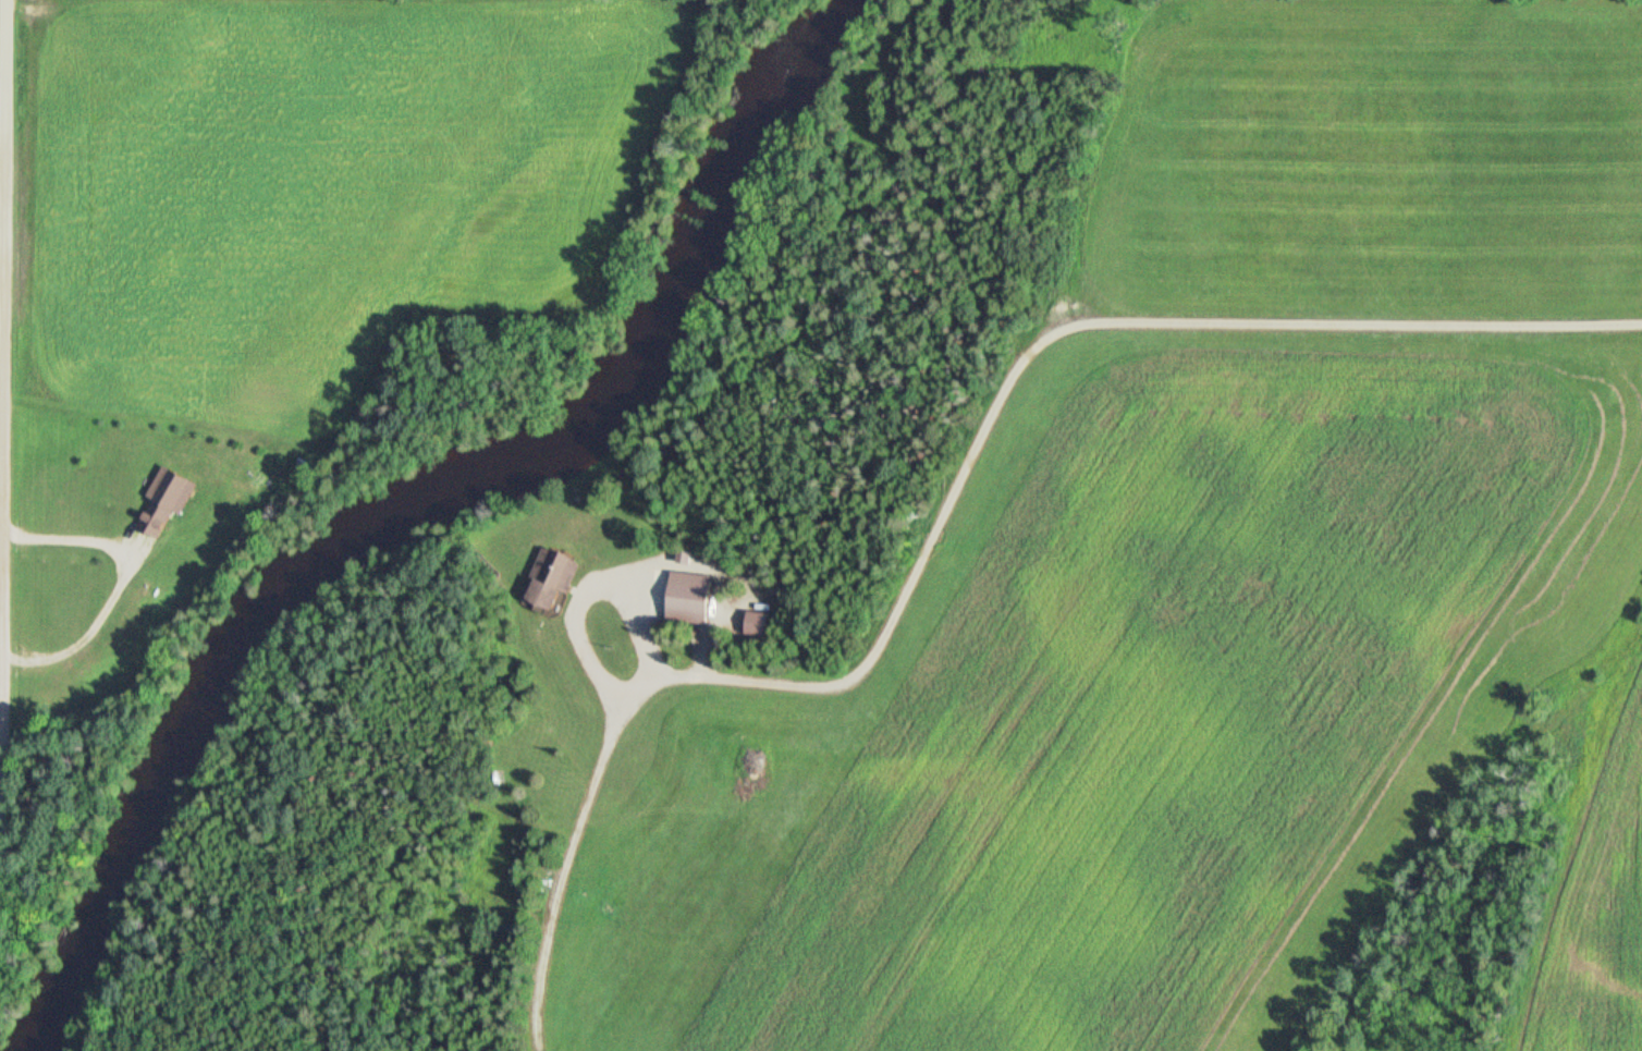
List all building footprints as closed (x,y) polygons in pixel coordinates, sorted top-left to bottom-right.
[(146,522),(160,496),(152,491),(169,460),(206,478),(191,508),(183,503),(168,534),(146,522)] [(552,543),(532,594),(566,607),(586,558),(552,543)] [(687,547),(685,560),(697,561),(699,549),(687,547)] [(678,570),(674,615),(713,619),(718,574),(678,570)] [(755,607),(751,640),(779,643),(782,609),(755,607)]
